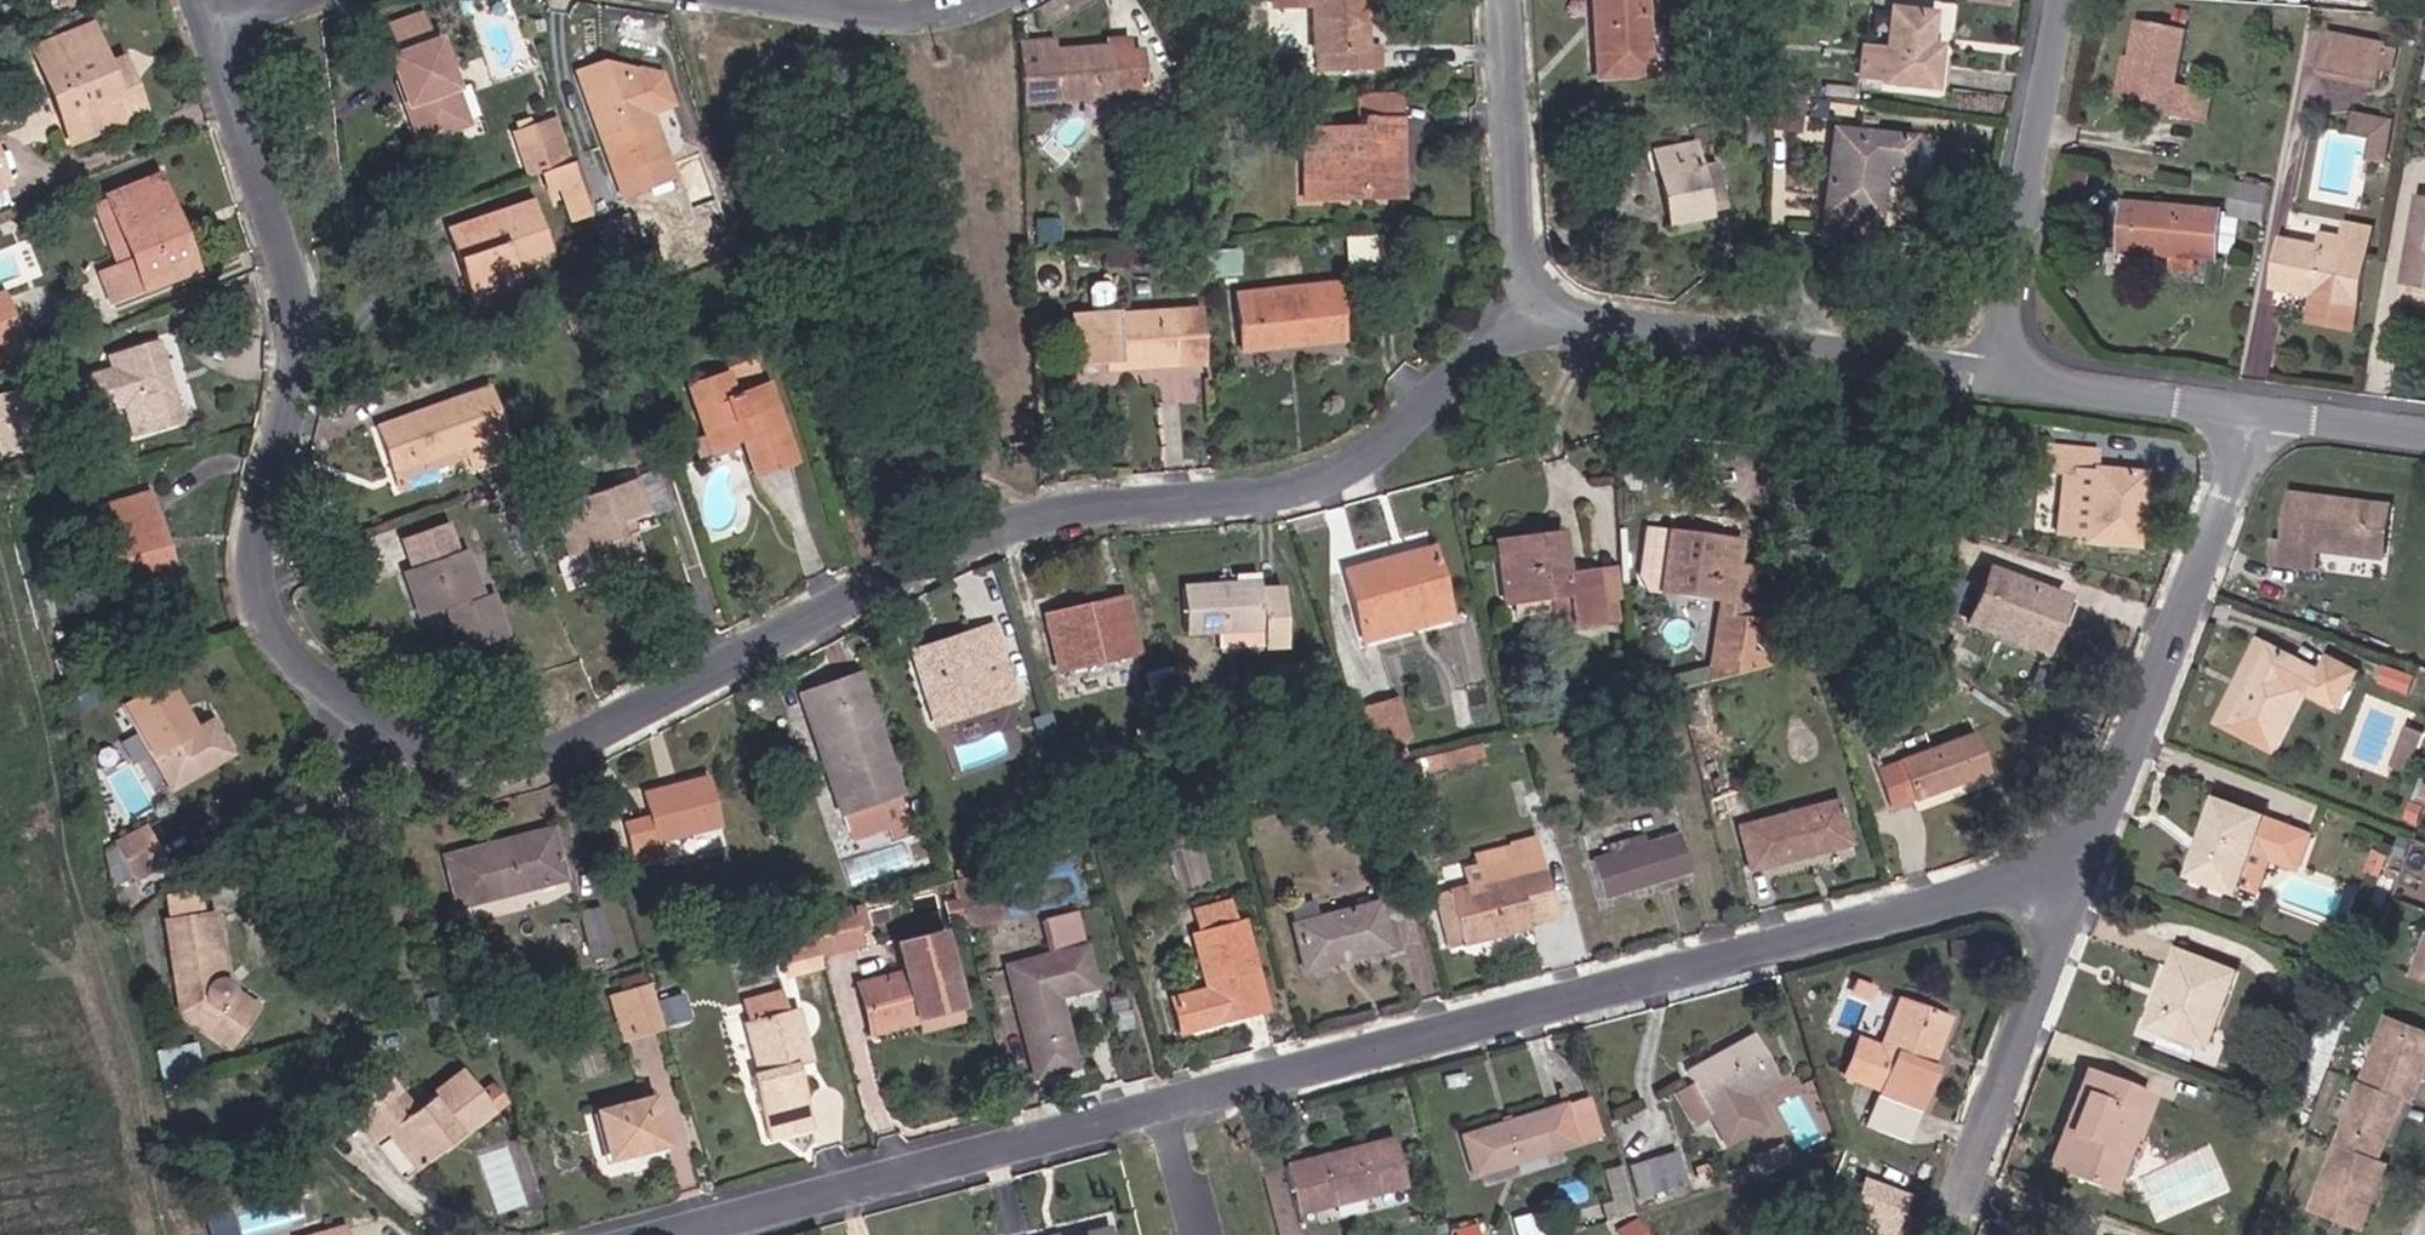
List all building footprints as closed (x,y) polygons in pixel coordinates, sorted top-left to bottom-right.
[(1373,47),(1373,0),(1284,0),(1284,1),(1321,2),(1325,66),(1386,66),(1385,46),(1373,47)] [(1655,0),(1615,0),(1616,0),(1619,66),(1659,65),(1655,0)] [(411,49),(447,37),(436,6),(400,19),(411,49)] [(1895,86),(1940,87),(1942,7),(1896,6),(1895,86)] [(2193,28),(2145,23),(2140,63),(2145,63),(2141,103),(2182,108),(2181,114),(2203,117),(2207,83),(2186,81),(2193,28)] [(83,133),(131,113),(112,66),(94,24),(45,45),(83,133)] [(1031,35),(1034,96),(1154,93),(1153,51),(1140,52),(1140,46),(1122,47),(1122,45),(1064,46),(1064,34),(1031,35)] [(434,142),(479,125),(447,37),(411,49),(402,53),(434,142)] [(1140,37),(1121,38),(1122,45),(1122,47),(1140,46),(1140,37)] [(2339,82),(2393,90),(2399,46),(2345,38),(2339,82)] [(131,113),(151,105),(132,58),(112,66),(131,113)] [(610,62),(585,71),(621,176),(670,160),(654,113),(678,104),(667,73),(610,62)] [(2141,103),(2145,63),(2140,63),(2135,62),(2130,101),(2141,103)] [(1775,127),(1807,130),(1811,94),(1778,91),(1775,127)] [(1397,197),(1401,196),(1399,149),(1411,149),(1409,93),(1370,93),(1371,139),(1321,140),(1320,185),(1336,186),(1336,206),(1355,206),(1355,198),(1397,197)] [(2359,129),(2380,133),(2385,106),(2363,103),(2359,129)] [(2375,158),(2392,161),(2401,109),(2385,106),(2380,133),(2375,158)] [(577,173),(587,169),(566,113),(557,117),(577,173)] [(572,175),(577,173),(557,117),(520,131),(541,186),(572,175)] [(1888,158),(1918,161),(1920,133),(1841,126),(1832,234),(1880,242),(1888,158)] [(15,175),(0,137),(0,181),(15,175)] [(1720,207),(1716,195),(1708,160),(1701,138),(1663,146),(1679,215),(1720,207)] [(1716,195),(1734,190),(1726,156),(1708,160),(1716,195)] [(670,160),(621,176),(626,193),(676,177),(670,160)] [(591,227),(607,221),(587,169),(577,173),(572,175),(591,227)] [(112,272),(125,305),(205,274),(169,183),(122,201),(145,259),(132,265),(112,272)] [(1355,198),(1355,206),(1398,203),(1397,197),(1355,198)] [(539,283),(529,258),(557,248),(538,198),(463,226),(490,301),(539,283)] [(2180,250),(2228,255),(2233,211),(2140,198),(2136,219),(2150,224),(2144,262),(2176,267),(2180,250)] [(145,259),(122,201),(109,206),(132,265),(145,259)] [(2383,224),(2358,220),(2356,232),(2354,247),(2336,245),(2302,240),(2295,287),(2330,292),(2327,318),(2369,323),(2383,224)] [(2336,245),(2354,247),(2356,232),(2338,230),(2336,245)] [(2417,276),(2424,277),(2424,236),(2417,276)] [(1262,343),(1353,341),(1350,285),(1261,288),(1262,343)] [(1137,361),(1137,369),(1220,366),(1219,321),(1134,321),(1132,294),(1126,288),(1108,288),(1102,294),(1103,317),(1086,317),(1087,362),(1137,361)] [(0,295),(0,344),(29,333),(13,290),(0,295)] [(0,344),(0,346),(5,359),(34,348),(29,333),(0,344)] [(202,417),(176,341),(129,357),(133,369),(110,376),(122,411),(145,403),(154,433),(202,417)] [(809,439),(780,367),(747,380),(740,362),(689,382),(715,447),(751,433),(748,425),(757,421),(770,454),(809,439)] [(405,417),(423,463),(488,441),(498,462),(537,448),(510,381),(405,417)] [(38,400),(35,391),(0,400),(0,405),(1,410),(38,400)] [(51,452),(38,400),(1,410),(15,462),(51,452)] [(2144,550),(2152,473),(2103,467),(2103,461),(2053,455),(2051,475),(2077,478),(2070,538),(2099,541),(2099,545),(2144,550)] [(664,523),(657,509),(693,496),(679,457),(585,492),(606,549),(622,546),(628,561),(692,539),(684,517),(664,523)] [(137,596),(188,582),(163,494),(113,508),(137,596)] [(2338,553),(2394,559),(2397,521),(2371,518),(2371,505),(2315,499),(2307,549),(2295,547),(2293,571),(2334,576),(2338,553)] [(2394,559),(2407,560),(2414,511),(2371,505),(2371,518),(2397,521),(2394,559)] [(1743,575),(1746,553),(1749,531),(1676,520),(1667,584),(1716,591),(1708,653),(1755,660),(1787,664),(1794,612),(1754,606),(1758,577),(1743,575)] [(1517,563),(1575,551),(1571,537),(1515,549),(1517,563)] [(1422,630),(1460,622),(1440,544),(1356,563),(1371,626),(1418,616),(1422,630)] [(490,648),(539,632),(526,590),(513,594),(497,548),(437,568),(451,616),(477,608),(490,648)] [(1589,619),(1618,612),(1606,558),(1578,563),(1575,551),(1517,563),(1528,606),(1583,596),(1589,619)] [(1743,575),(1758,577),(1762,556),(1746,553),(1743,575)] [(1247,650),(1292,645),(1286,580),(1264,582),(1262,568),(1236,570),(1238,584),(1207,588),(1212,636),(1246,633),(1247,650)] [(2059,640),(2065,622),(2073,597),(1997,572),(1983,615),(2059,640)] [(2065,622),(2083,628),(2091,602),(2073,597),(2065,622)] [(1075,674),(1148,655),(1129,600),(1060,620),(1075,674)] [(1371,626),(1375,641),(1422,630),(1418,616),(1371,626)] [(925,669),(992,648),(985,629),(918,648),(925,669)] [(943,731),(1027,705),(1005,644),(992,648),(925,669),(943,731)] [(2231,717),(2247,724),(2281,652),(2265,645),(2231,717)] [(2315,697),(2356,718),(2373,684),(2337,666),(2332,676),(2281,652),(2247,724),(2290,744),(2315,697)] [(1708,653),(1702,682),(1755,660),(1708,653)] [(2385,684),(2416,693),(2422,673),(2391,664),(2385,684)] [(151,699),(196,783),(266,750),(245,709),(213,724),(191,680),(151,699)] [(864,821),(916,804),(875,688),(850,694),(848,688),(818,697),(864,821)] [(1400,743),(1424,737),(1413,699),(1390,705),(1400,743)] [(1424,737),(1400,743),(1390,705),(1368,712),(1384,770),(1406,764),(1429,757),(1424,737)] [(1410,776),(1506,748),(1503,735),(1429,757),(1406,764),(1410,776)] [(1988,776),(1973,736),(1892,766),(1906,807),(1988,776)] [(698,851),(742,838),(725,792),(675,806),(679,826),(648,837),(660,876),(701,865),(698,851)] [(1769,867),(1849,844),(1838,802),(1756,824),(1769,867)] [(883,855),(926,841),(916,804),(864,821),(873,850),(881,849),(883,855)] [(2235,810),(2207,892),(2244,905),(2260,858),(2280,865),(2309,875),(2322,839),(2235,810)] [(1623,894),(1701,873),(1689,828),(1655,838),(1649,820),(1618,829),(1624,846),(1610,850),(1623,894)] [(165,873),(194,854),(172,821),(145,841),(165,873)] [(464,861),(477,911),(572,883),(557,833),(464,861)] [(1539,872),(1566,864),(1559,843),(1533,851),(1539,872)] [(1549,920),(1547,911),(1577,902),(1566,864),(1539,872),(1533,851),(1496,862),(1500,877),(1484,882),(1499,933),(1549,920)] [(2280,865),(2260,858),(2244,905),(2263,912),(2280,865)] [(1470,943),(1499,933),(1484,882),(1456,890),(1470,943)] [(976,921),(1010,910),(1004,893),(971,902),(976,921)] [(1200,1030),(1273,1008),(1248,920),(1242,921),(1238,901),(1206,909),(1210,929),(1208,936),(1222,984),(1191,994),(1200,1030)] [(1319,977),(1391,955),(1378,913),(1334,925),(1327,901),(1300,909),(1319,977)] [(870,932),(888,927),(881,905),(820,922),(823,934),(831,960),(873,947),(870,932)] [(272,989),(272,969),(252,961),(240,909),(198,919),(218,1011),(268,1038),(295,1003),(272,989)] [(982,943),(1015,933),(1010,910),(976,921),(982,943)] [(1071,1000),(1112,988),(1089,912),(1056,921),(1064,953),(1017,967),(1050,1081),(1090,1070),(1071,1000)] [(610,962),(626,958),(615,922),(599,927),(610,962)] [(832,967),(831,960),(823,934),(783,946),(792,978),(832,967)] [(936,1007),(972,997),(953,934),(918,944),(921,962),(882,974),(900,1032),(940,1021),(936,1007)] [(1934,1071),(1950,1033),(1942,1030),(1964,980),(1916,959),(1894,1010),(1902,1014),(1888,1048),(1872,1084),(1896,1094),(1910,1061),(1934,1071)] [(2172,1029),(2227,1049),(2253,978),(2198,959),(2172,1029)] [(651,1046),(686,1035),(671,979),(634,989),(651,1046)] [(936,1007),(940,1021),(976,1011),(972,997),(936,1007)] [(792,998),(755,1009),(760,1027),(798,1015),(792,998)] [(1888,1048),(1902,1014),(1894,1010),(1879,1045),(1888,1048)] [(2424,1085),(2424,1019),(2403,1012),(2379,1071),(2416,1097),(2422,1084),(2424,1085)] [(760,1027),(754,1029),(769,1078),(756,1082),(777,1154),(822,1141),(802,1072),(817,1068),(802,1014),(798,1015),(760,1027)] [(1737,1083),(1771,1065),(1753,1030),(1674,1069),(1679,1078),(1689,1075),(1703,1101),(1719,1131),(1738,1123),(1729,1105),(1745,1097),(1737,1083)] [(194,1040),(152,1050),(160,1082),(202,1072),(194,1040)] [(1920,1104),(1934,1071),(1910,1061),(1896,1094),(1920,1104)] [(1685,1110),(1703,1101),(1689,1075),(1679,1078),(1674,1069),(1666,1072),(1685,1110)] [(2398,1165),(2390,1161),(2416,1097),(2379,1071),(2328,1198),(2376,1219),(2398,1165)] [(2146,1131),(2163,1137),(2176,1101),(2105,1074),(2083,1128),(2096,1135),(2082,1171),(2123,1187),(2146,1131)] [(2081,1085),(2067,1126),(2080,1130),(2094,1090),(2081,1085)] [(1738,1123),(1755,1114),(1745,1097),(1729,1105),(1738,1123)] [(1583,1106),(1559,1112),(1570,1150),(1593,1144),(1583,1106)] [(1558,1109),(1470,1133),(1482,1175),(1570,1150),(1559,1112),(1558,1109)] [(411,1175),(440,1206),(509,1143),(506,1140),(494,1127),(479,1110),(436,1151),(415,1129),(375,1166),(396,1188),(411,1175)] [(494,1127),(506,1140),(520,1127),(508,1114),(494,1127)] [(624,1181),(684,1164),(670,1118),(611,1136),(624,1181)] [(1630,1187),(1675,1174),(1658,1119),(1616,1133),(1630,1187)] [(2068,1166),(2082,1171),(2096,1135),(2083,1128),(2068,1166)] [(2123,1187),(2141,1194),(2163,1137),(2146,1131),(2123,1187)] [(1758,1157),(1784,1149),(1778,1132),(1753,1140),(1758,1157)] [(1298,1205),(1400,1179),(1388,1135),(1286,1161),(1298,1205)] [(233,1216),(207,1224),(211,1234),(238,1234),(233,1216)]
